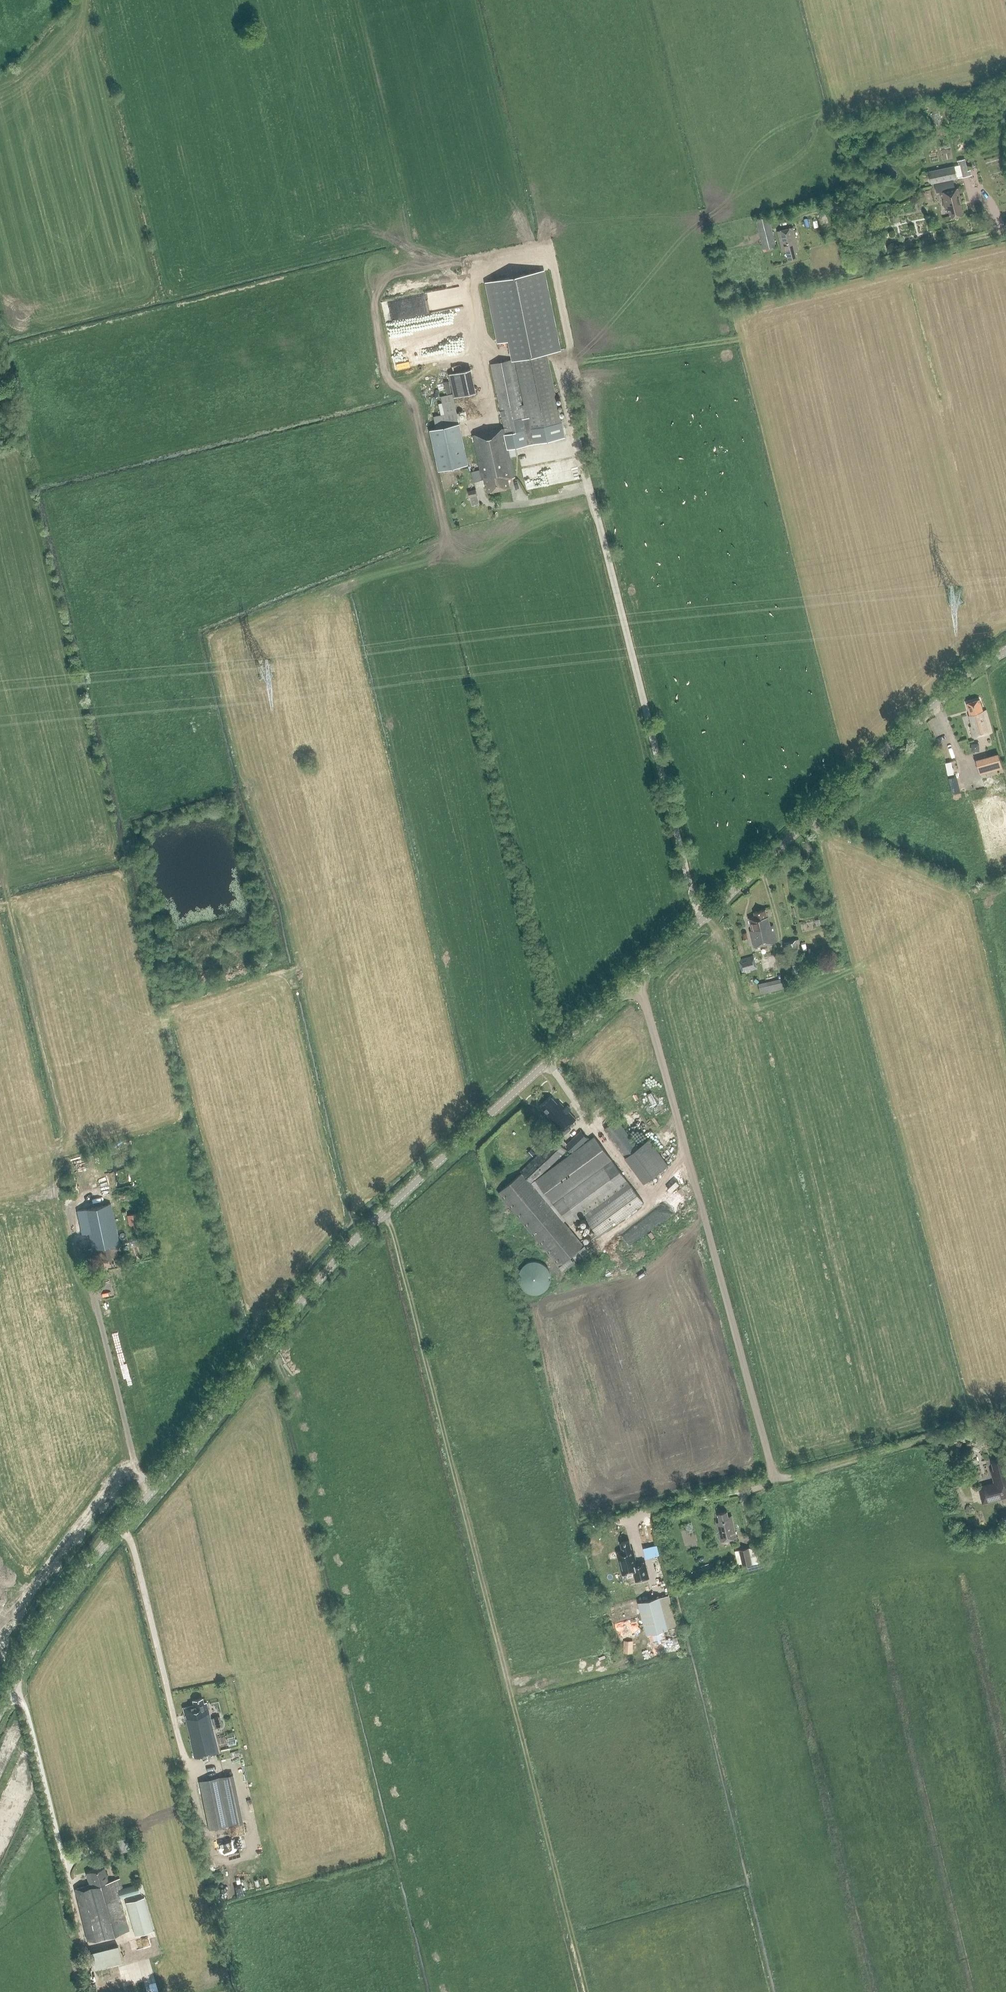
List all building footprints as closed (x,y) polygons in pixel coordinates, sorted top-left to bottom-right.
[(958,177),(963,176),(963,177),(968,176),(968,174),(970,173),(969,169),(968,169),(967,163),(929,170),(931,184),(935,183),(937,192),(955,188),(953,179),(958,178),(958,177)] [(950,217),(963,214),(960,203),(961,202),(959,197),(961,197),(958,188),(941,193),(945,207),(947,206),(950,217)] [(763,249),(776,246),(768,217),(756,220),(763,249)] [(796,253),(799,252),(793,227),(780,231),(777,232),(782,253),(786,252),(788,259),(797,257),(796,253)] [(514,359),(515,359),(531,443),(564,436),(547,352),(560,350),(544,271),(487,282),(500,342),(510,340),(514,359)] [(515,477),(511,457),(516,456),(514,446),(531,443),(514,359),(490,364),(504,428),(473,435),(483,484),(486,484),(488,492),(510,487),(509,479),(515,477)] [(470,369),(449,374),(454,397),(476,392),(470,369)] [(459,423),(436,428),(430,430),(439,471),(468,464),(459,423)] [(542,487),(560,480),(554,463),(536,470),(542,487)] [(477,512),(472,488),(456,492),(457,499),(455,500),(457,508),(459,508),(461,516),(477,512)] [(979,699),(967,703),(970,714),(968,715),(972,727),(969,727),(972,738),(992,732),(986,710),(983,711),(979,699)] [(1001,753),(978,760),(983,774),(1005,767),(1001,753)] [(948,761),(950,774),(956,773),(954,760),(948,761)] [(955,793),(963,791),(958,775),(950,778),(955,793)] [(754,947),(777,941),(773,925),(770,926),(768,917),(767,917),(765,909),(754,912),(755,917),(749,918),(752,930),(750,931),(754,947)] [(803,956),(799,939),(784,943),(788,959),(803,956)] [(753,955),(738,960),(742,973),(757,968),(753,955)] [(791,961),(793,969),(805,966),(803,958),(791,961)] [(763,993),(788,987),(786,976),(760,983),(763,993)] [(551,1121),(562,1132),(562,1133),(565,1130),(566,1131),(569,1128),(568,1127),(576,1118),(559,1102),(558,1103),(552,1097),(541,1107),(549,1115),(548,1116),(552,1121),(551,1121)] [(617,1119),(603,1129),(644,1183),(668,1165),(649,1139),(638,1147),(617,1119)] [(581,1130),(565,1145),(572,1152),(588,1138),(581,1130)] [(594,1136),(541,1175),(567,1149),(564,1145),(566,1143),(559,1135),(521,1171),(522,1173),(498,1193),(549,1256),(564,1272),(573,1264),(569,1258),(584,1245),(568,1227),(564,1221),(567,1219),(571,1225),(584,1216),(599,1236),(643,1203),(594,1136)] [(527,1153),(531,1158),(535,1154),(531,1149),(527,1153)] [(84,1251),(86,1258),(94,1256),(92,1248),(96,1248),(98,1257),(102,1256),(104,1262),(112,1260),(111,1256),(118,1255),(116,1247),(120,1246),(116,1231),(124,1229),(121,1217),(113,1218),(110,1205),(77,1212),(86,1250),(84,1251)] [(583,1256),(591,1250),(587,1245),(579,1252),(583,1256)] [(550,1282),(551,1277),(550,1272),(547,1268),(544,1264),(539,1262),(534,1261),(529,1262),(525,1264),(521,1268),(519,1272),(518,1277),(519,1282),(521,1287),(525,1290),(529,1293),(534,1293),(539,1293),(544,1290),(547,1287),(550,1282)] [(993,1482),(978,1486),(983,1504),(1005,1498),(1005,1464),(1005,1459),(992,1462),(994,1470),(990,1471),(993,1482)] [(720,1542),(736,1538),(732,1515),(728,1516),(728,1511),(718,1514),(720,1521),(716,1523),(720,1542)] [(636,1581),(649,1578),(645,1562),(637,1564),(633,1548),(631,1549),(629,1541),(620,1543),(622,1551),(616,1552),(622,1575),(633,1572),(636,1581)] [(659,1543),(646,1547),(648,1558),(662,1554),(659,1543)] [(749,1548),(753,1563),(761,1562),(757,1546),(749,1548)] [(739,1550),(743,1566),(752,1564),(749,1548),(739,1550)] [(660,1597),(660,1596),(638,1602),(647,1633),(677,1625),(669,1595),(660,1597)] [(633,1641),(624,1640),(623,1653),(633,1653),(633,1641)] [(218,1752),(214,1736),(206,1703),(203,1703),(202,1699),(193,1701),(194,1705),(183,1708),(185,1717),(195,1758),(218,1752)] [(215,1718),(218,1727),(225,1725),(222,1715),(215,1718)] [(229,1825),(219,1777),(198,1781),(208,1830),(229,1825)] [(121,1838),(122,1850),(132,1849),(131,1837),(121,1838)] [(87,1940),(126,1932),(129,1931),(120,1898),(139,1893),(137,1884),(122,1888),(120,1878),(108,1881),(105,1867),(86,1872),(89,1885),(75,1888),(87,1940)] [(154,1930),(144,1897),(125,1902),(135,1935),(154,1930)] [(117,1945),(90,1952),(94,1969),(122,1962),(117,1945)]
